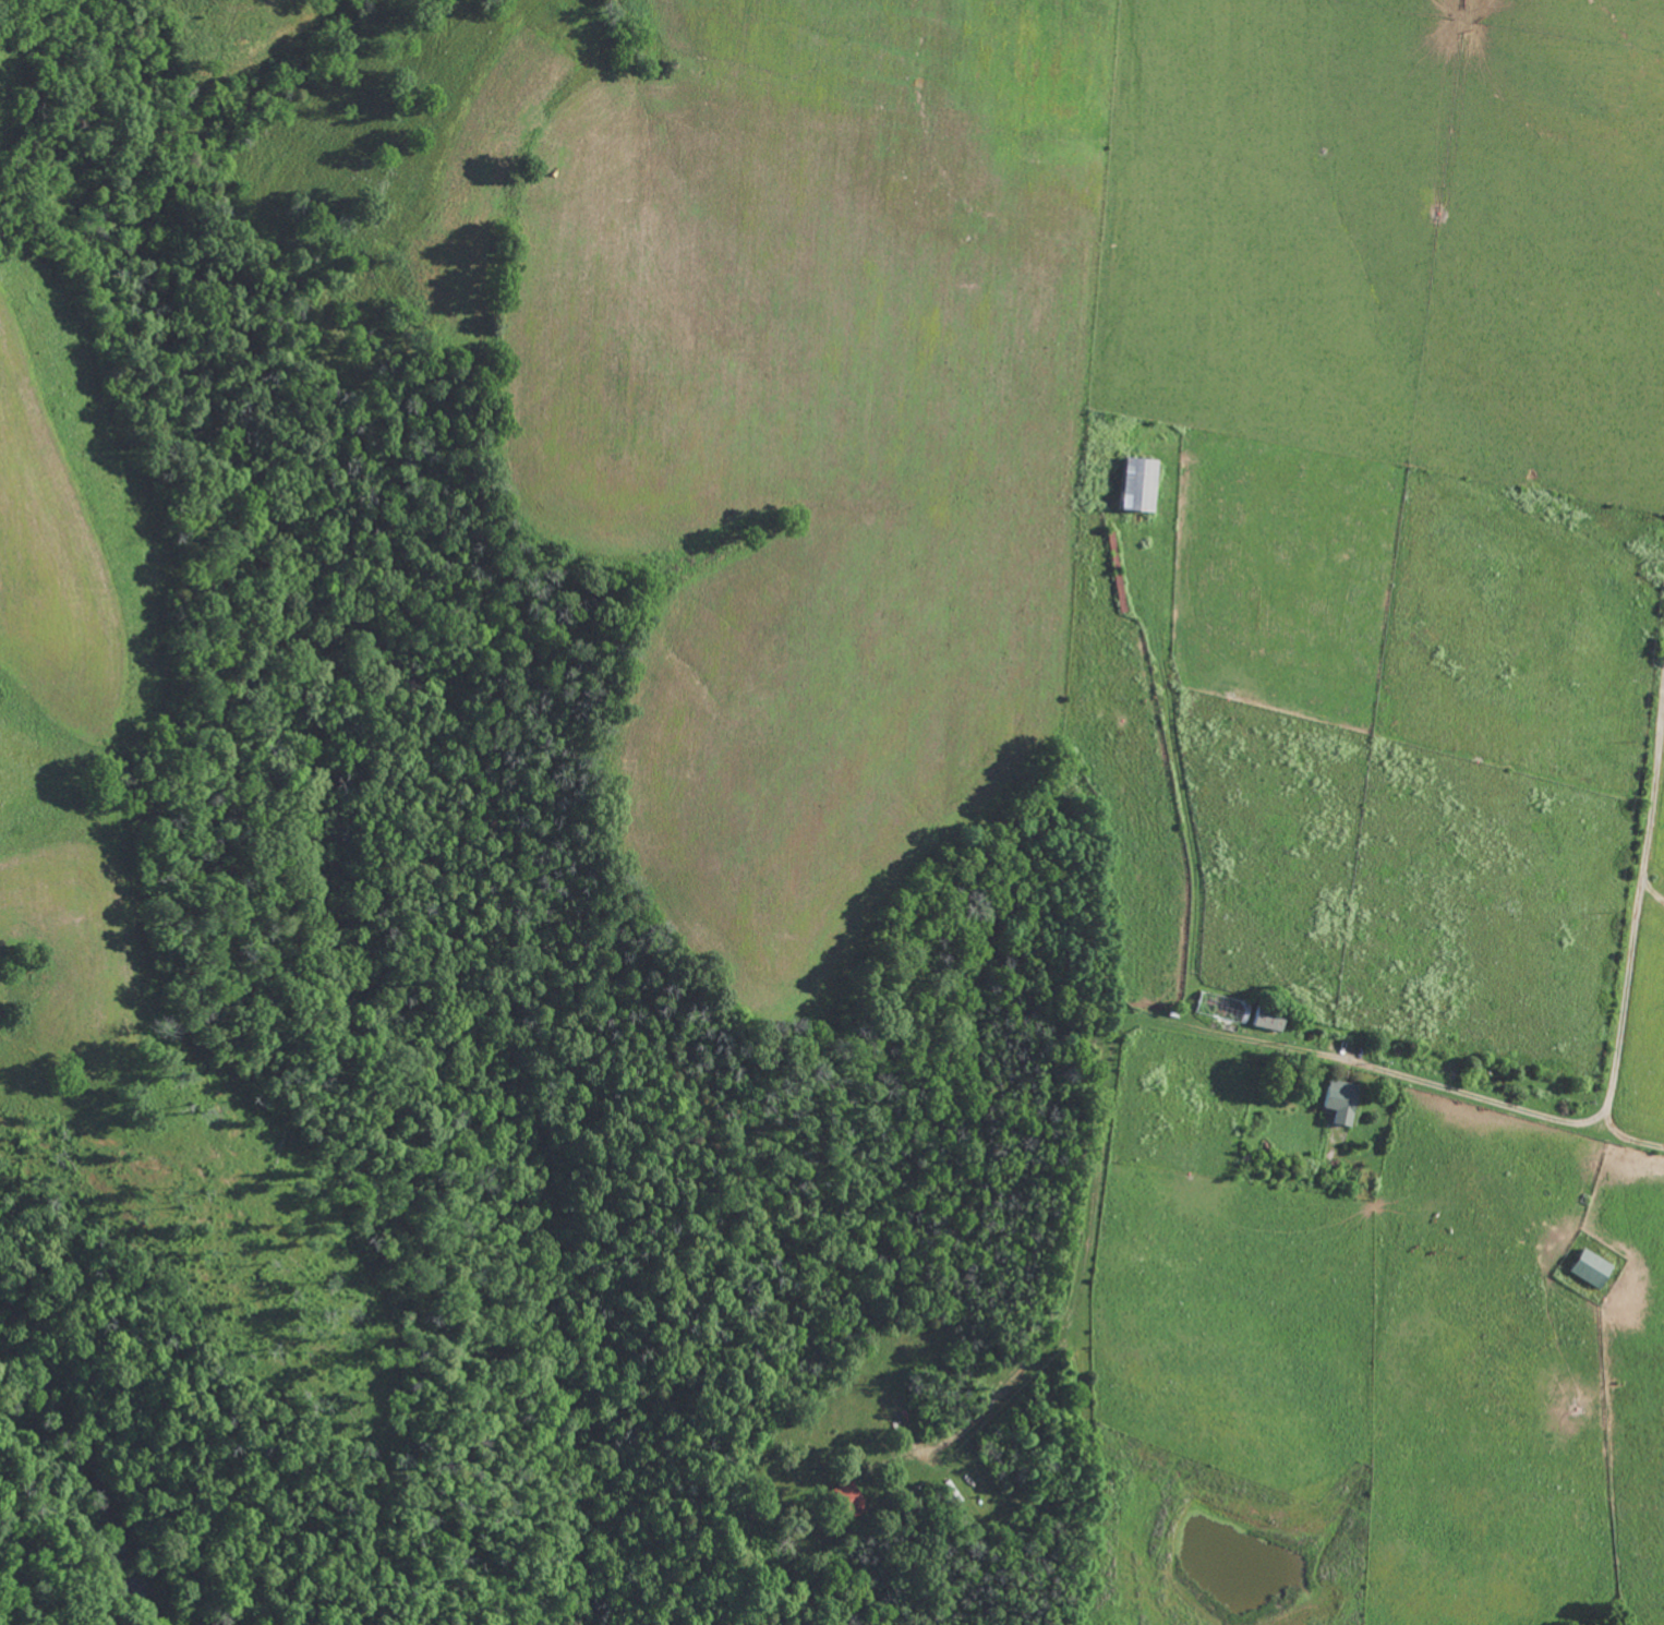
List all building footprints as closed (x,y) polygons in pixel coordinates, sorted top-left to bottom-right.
[(1246,1027),(1281,1034),(1285,1014),(1197,996),(1193,1014),(1247,1024),(1246,1027)] [(1326,1126),(1349,1130),(1357,1086),(1324,1080),(1319,1110),(1329,1111),(1326,1126)] [(1562,1272),(1592,1290),(1607,1267),(1577,1249),(1562,1272)]
